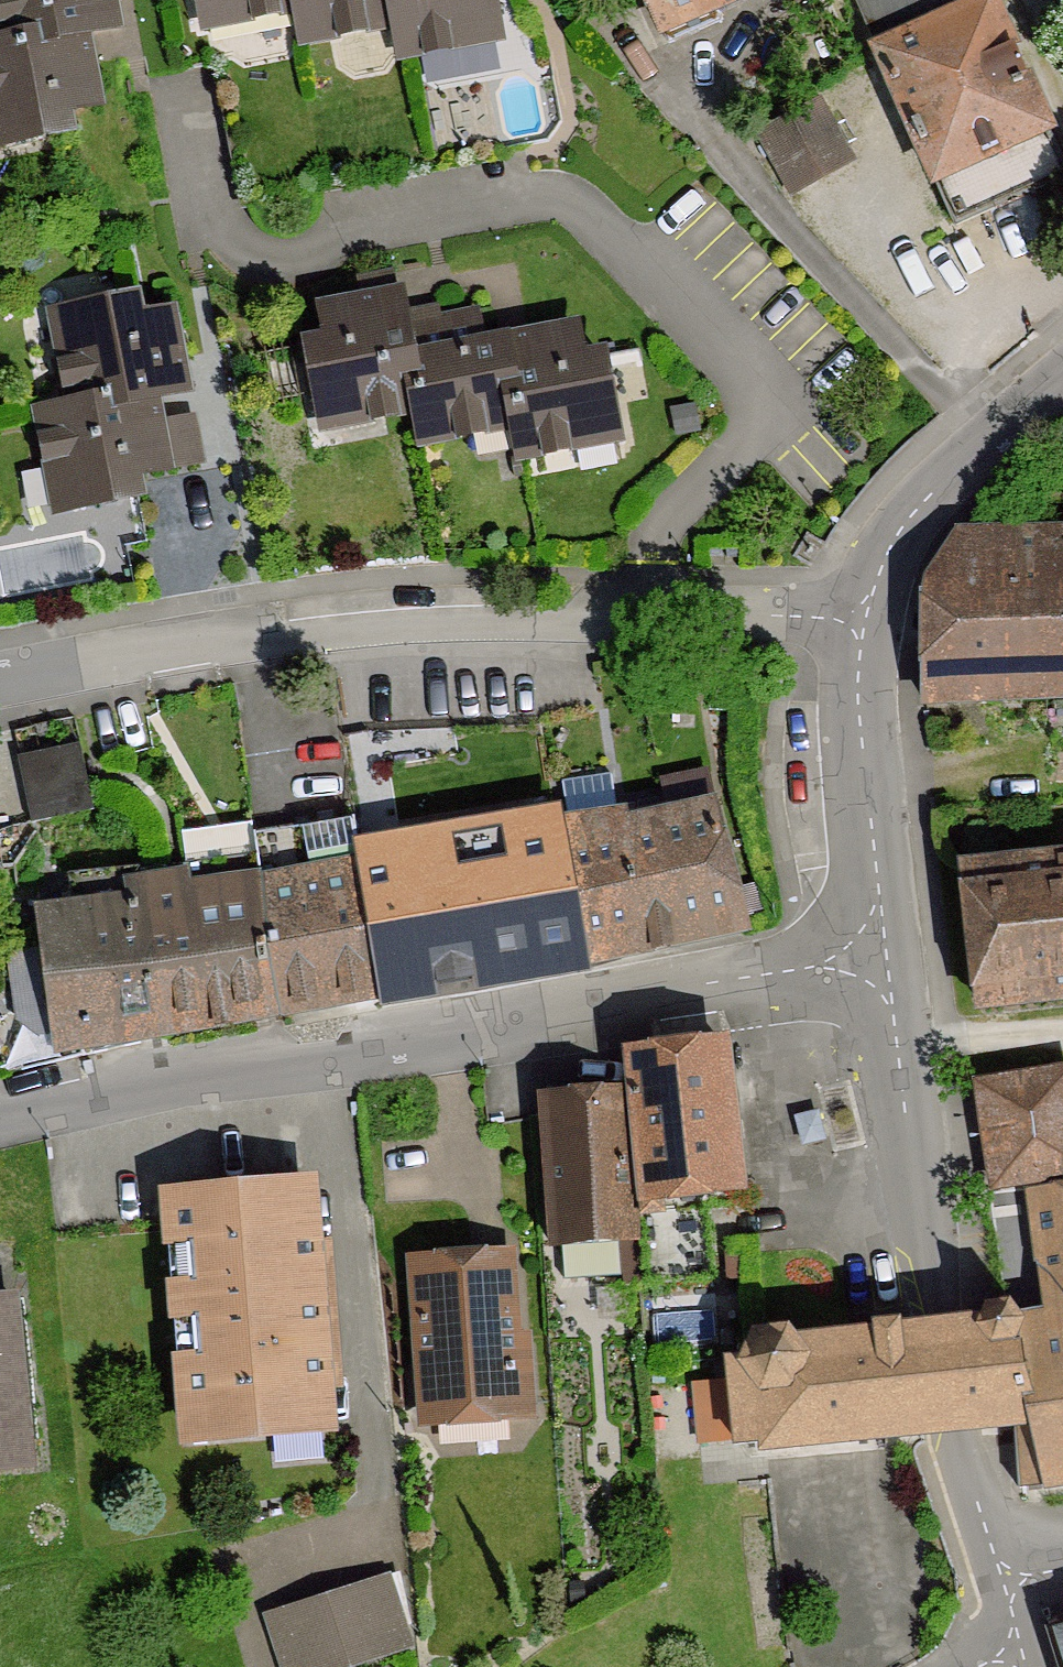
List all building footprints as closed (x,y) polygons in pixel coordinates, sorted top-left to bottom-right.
[(83,29),(84,31),(116,25),(111,0),(0,0),(0,27),(3,42),(3,44),(83,29)] [(299,6),(298,0),(200,0),(202,9),(243,2),(245,16),(297,7),(299,6)] [(394,0),(298,0),(299,6),(297,7),(304,39),(359,28),(356,13),(393,7),(395,6),(394,0)] [(393,7),(402,53),(458,43),(455,28),(496,20),(492,0),(394,0),(395,6),(393,7)] [(663,30),(730,0),(650,0),(663,30)] [(990,0),(857,0),(956,225),(1062,177),(1062,164),(990,0)] [(3,44),(3,42),(0,42),(0,125),(3,142),(69,130),(65,109),(97,103),(84,31),(83,29),(3,44)] [(851,160),(818,103),(761,135),(793,193),(851,160)] [(330,341),(309,345),(321,410),(362,402),(365,417),(416,407),(418,407),(403,327),(405,327),(399,294),(324,309),(330,341)] [(73,409),(153,393),(153,395),(185,389),(171,314),(139,320),(134,298),(69,311),(77,352),(63,354),(72,406),(73,409)] [(405,327),(403,327),(418,407),(416,407),(422,439),(478,429),(475,414),(512,407),(514,407),(502,342),(483,346),(476,313),(405,327)] [(502,342),(514,407),(512,407),(521,454),(577,444),(574,429),(615,421),(602,356),(581,360),(575,328),(502,342)] [(72,406),(40,412),(51,468),(65,466),(73,506),(138,494),(135,473),(199,460),(192,419),(159,425),(153,395),(153,393),(73,409),(72,406)] [(1062,695),(1062,539),(1013,531),(954,537),(927,581),(923,701),(928,700),(1062,695)] [(94,809),(80,743),(18,757),(32,823),(94,809)] [(559,834),(586,958),(645,946),(618,829),(626,829),(623,812),(617,813),(611,775),(562,783),(568,820),(557,822),(559,834)] [(666,804),(623,812),(626,829),(618,829),(645,946),(745,925),(715,806),(672,815),(670,804),(666,804)] [(362,843),(358,844),(381,992),(382,992),(382,994),(437,984),(437,986),(473,980),(473,978),(525,969),(524,962),(532,949),(537,948),(561,963),(584,959),(584,958),(586,958),(559,834),(557,822),(555,811),(499,820),(503,843),(456,852),(452,828),(387,839),(387,841),(362,845),(362,843)] [(257,854),(281,1009),(381,992),(362,867),(358,844),(354,818),(254,833),(257,854)] [(140,1034),(281,1009),(257,854),(158,868),(139,872),(138,868),(69,874),(75,909),(43,913),(48,949),(11,954),(20,1018),(39,1031),(58,1029),(61,1045),(92,1041),(95,1052),(141,1043),(140,1034)] [(1062,993),(1062,860),(964,870),(965,878),(974,878),(987,994),(978,995),(979,1003),(1062,993)] [(740,1182),(720,1040),(628,1050),(648,1283),(714,1278),(708,1209),(665,1212),(663,1197),(733,1190),(734,1196),(747,1194),(745,1182),(740,1182)] [(979,1084),(994,1185),(1062,1173),(1062,1071),(979,1084)] [(540,1100),(552,1245),(562,1244),(564,1278),(621,1274),(619,1240),(638,1239),(627,1093),(540,1100)] [(323,1424),(305,1183),(173,1194),(192,1436),(323,1424)] [(962,1426),(1013,1422),(1018,1487),(1062,1481),(1062,1188),(1034,1191),(1050,1311),(1023,1317),(1021,1313),(1019,1308),(1014,1304),(1009,1301),(1003,1299),(997,1299),(992,1301),(986,1304),(982,1308),(979,1314),(977,1319),(938,1326),(802,1346),(798,1340),(793,1335),(787,1332),(781,1330),(774,1329),(767,1330),(761,1334),(756,1337),(751,1343),(748,1349),(746,1356),(731,1358),(733,1380),(695,1384),(699,1430),(737,1427),(739,1444),(764,1441),(765,1445),(848,1437),(848,1434),(962,1426)] [(518,1397),(508,1255),(417,1261),(428,1420),(534,1413),(533,1396),(518,1397)] [(13,1297),(0,1299),(0,1465),(29,1462),(13,1297)] [(375,1584),(280,1615),(298,1666),(333,1666),(396,1647),(375,1584)] [(1047,1621),(1062,1666),(1062,1623),(1059,1624),(1056,1618),(1047,1621)]
